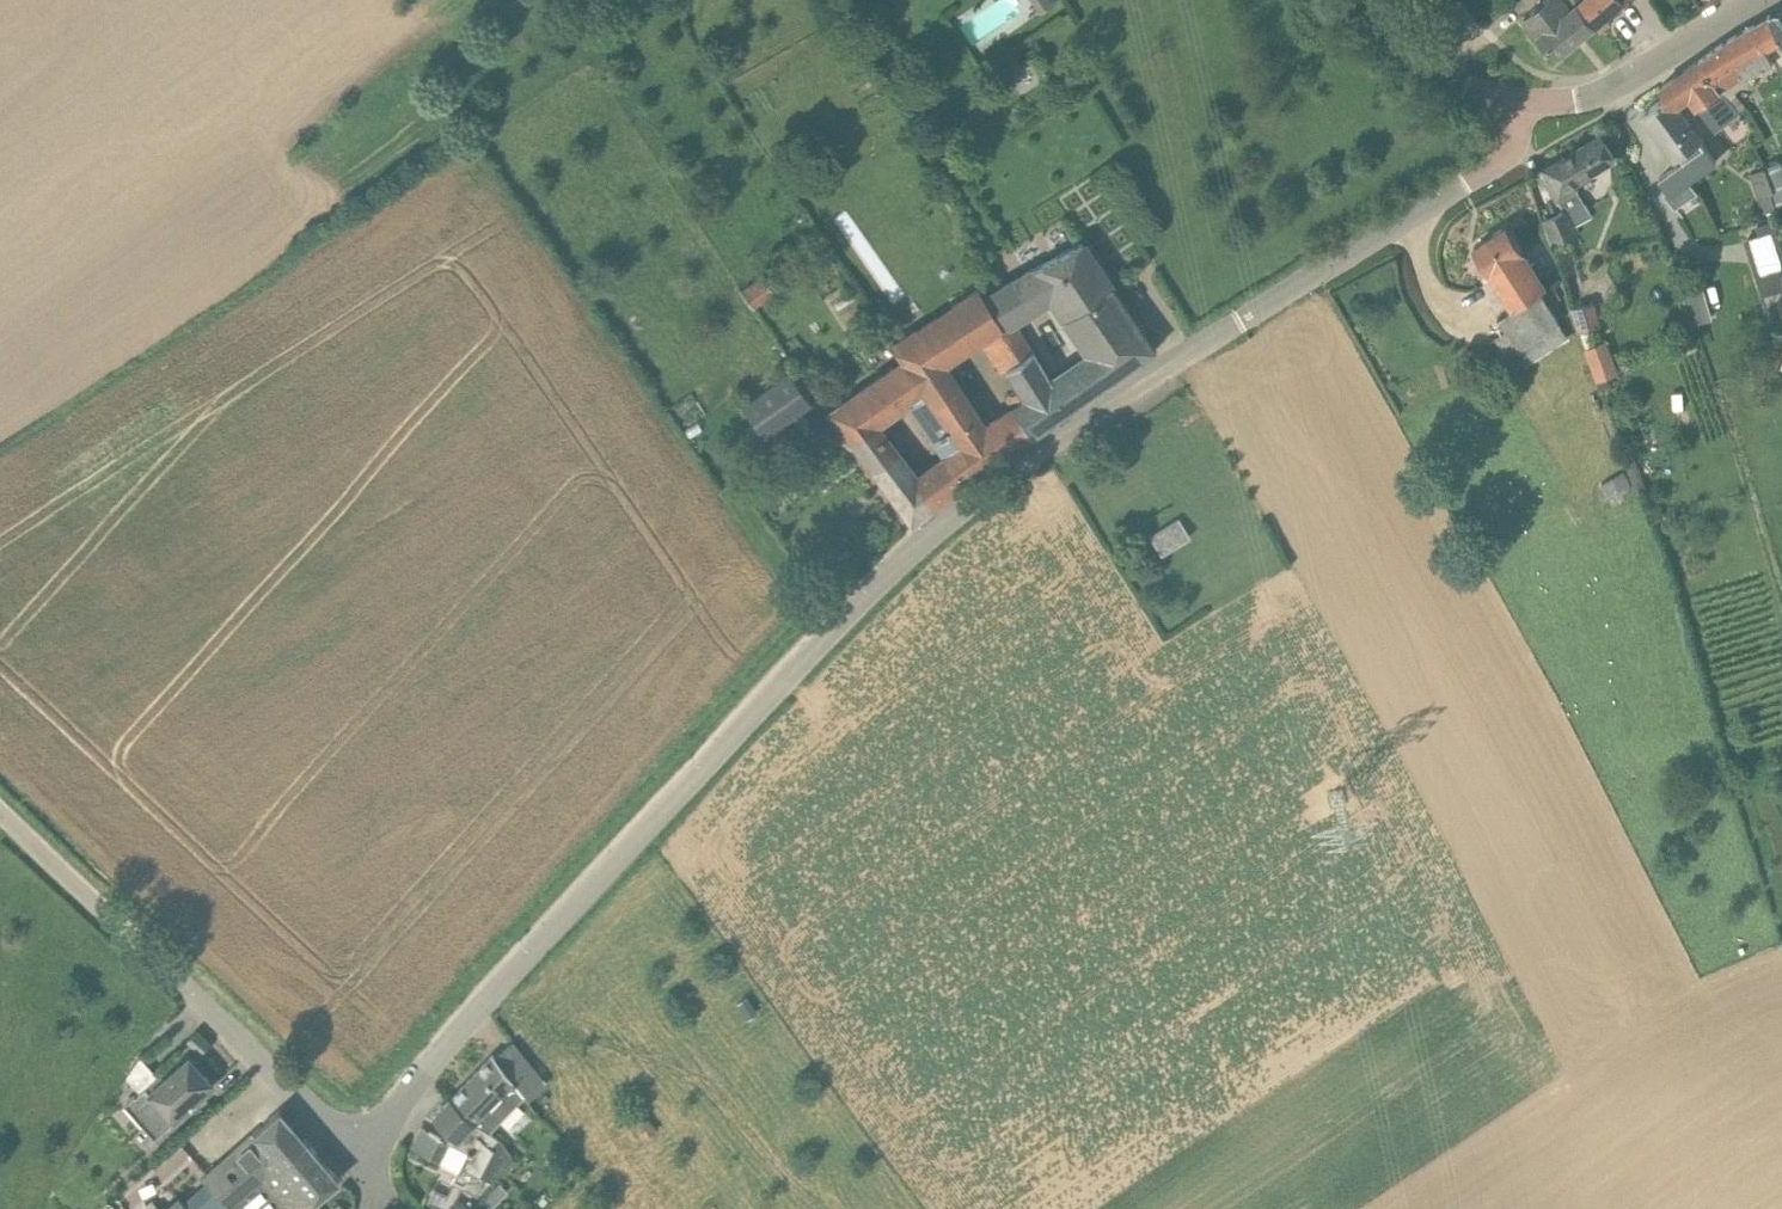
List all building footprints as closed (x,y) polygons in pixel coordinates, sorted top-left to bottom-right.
[(1060,0),(1036,0),(1043,11),(1060,0)] [(1579,0),(1546,0),(1525,16),(1540,35),(1557,57),(1575,42),(1596,24),(1580,2),(1579,0)] [(1580,2),(1596,24),(1600,30),(1610,22),(1605,17),(1625,0),(1579,0),(1580,2)] [(1771,15),(1767,17),(1779,39),(1781,44),(1781,9),(1771,15)] [(1746,107),(1734,92),(1751,80),(1748,77),(1772,62),(1780,74),(1781,72),(1781,44),(1779,39),(1767,17),(1722,44),(1699,60),(1723,89),(1739,111),(1746,107)] [(1667,96),(1668,95),(1677,106),(1690,97),(1715,131),(1741,113),(1739,111),(1723,89),(1699,60),(1660,87),(1661,89),(1667,96)] [(1701,140),(1677,106),(1668,95),(1667,96),(1643,113),(1676,159),(1701,140)] [(1592,218),(1578,191),(1573,183),(1614,158),(1601,137),(1548,168),(1557,182),(1550,185),(1560,202),(1565,211),(1575,228),(1577,226),(1592,218)] [(1778,163),(1751,172),(1759,196),(1781,189),(1781,173),(1778,163)] [(1759,196),(1764,214),(1781,206),(1781,189),(1759,196)] [(1552,245),(1580,233),(1577,226),(1575,228),(1565,211),(1543,221),(1552,245)] [(1529,364),(1569,338),(1561,324),(1542,290),(1546,288),(1507,226),(1474,247),(1513,308),(1499,317),(1507,329),(1495,337),(1509,357),(1520,350),(1529,364)] [(1774,230),(1749,238),(1762,276),(1781,269),(1781,257),(1774,230)] [(981,294),(1001,323),(1052,293),(1094,355),(1069,371),(1084,397),(1153,348),(1111,285),(1112,285),(1082,241),(1033,269),(1031,265),(981,294)] [(763,304),(776,286),(760,274),(747,293),(763,304)] [(1697,322),(1718,316),(1707,281),(1686,287),(1697,322)] [(892,345),(902,361),(978,472),(1014,446),(995,420),(983,429),(940,365),(980,337),(1003,371),(1006,369),(1010,375),(1028,364),(1019,351),(1001,323),(981,294),(981,295),(978,289),(917,330),(916,329),(892,345)] [(1601,325),(1594,302),(1574,306),(1581,330),(1601,325)] [(1618,374),(1605,339),(1584,348),(1597,382),(1618,374)] [(1028,364),(1010,375),(1026,399),(1013,408),(1031,434),(1067,409),(1032,350),(1031,351),(1028,345),(1019,351),(1028,364)] [(950,493),(978,472),(902,361),(830,412),(850,440),(872,423),(906,399),(945,457),(930,468),(950,493)] [(764,437),(809,403),(786,371),(740,404),(764,437)] [(872,423),(850,440),(911,523),(934,505),(872,423)] [(1639,460),(1631,463),(1640,489),(1648,486),(1639,460)] [(1615,502),(1639,493),(1631,471),(1607,480),(1615,502)] [(1178,521),(1150,538),(1160,554),(1187,536),(1178,521)] [(201,1052),(209,1043),(196,1031),(188,1040),(201,1052)] [(471,1121),(489,1131),(524,1095),(493,1055),(449,1100),(471,1121)] [(214,1084),(188,1056),(162,1079),(158,1074),(156,1076),(139,1056),(126,1077),(138,1092),(126,1102),(156,1136),(173,1120),(214,1084)] [(132,1084),(126,1078),(121,1086),(125,1090),(132,1084)] [(498,1137),(489,1131),(471,1121),(449,1100),(433,1117),(448,1132),(444,1139),(422,1128),(412,1147),(441,1161),(451,1143),(467,1151),(460,1165),(452,1182),(477,1195),(485,1177),(493,1182),(512,1156),(498,1137)] [(258,1183),(305,1141),(279,1110),(203,1178),(207,1182),(177,1208),(228,1208),(258,1183)] [(280,1208),(305,1208),(339,1180),(305,1141),(258,1183),(280,1208)] [(258,1183),(228,1208),(238,1208),(241,1206),(244,1208),(280,1208),(258,1183)] [(469,1208),(457,1199),(450,1208),(468,1208),(469,1208)]
